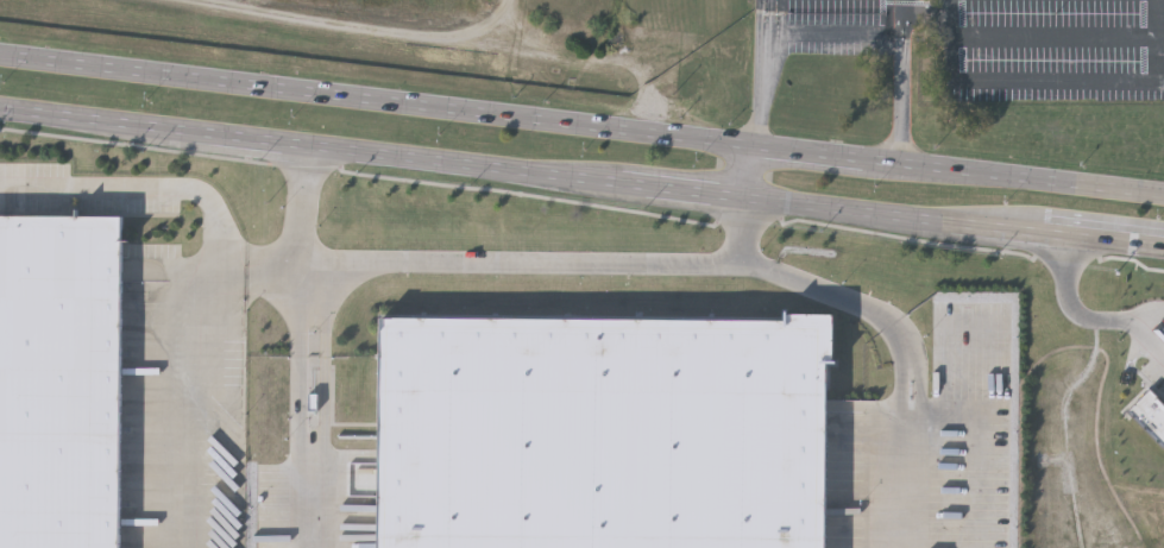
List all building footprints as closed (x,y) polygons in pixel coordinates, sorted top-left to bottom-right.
[(130,215),(0,214),(0,547),(127,547),(130,215)] [(377,547),(828,547),(829,320),(378,319),(377,547)] [(1163,339),(1163,321),(1155,330),(1163,339)] [(1150,390),(1129,412),(1163,446),(1163,403),(1150,390)]
